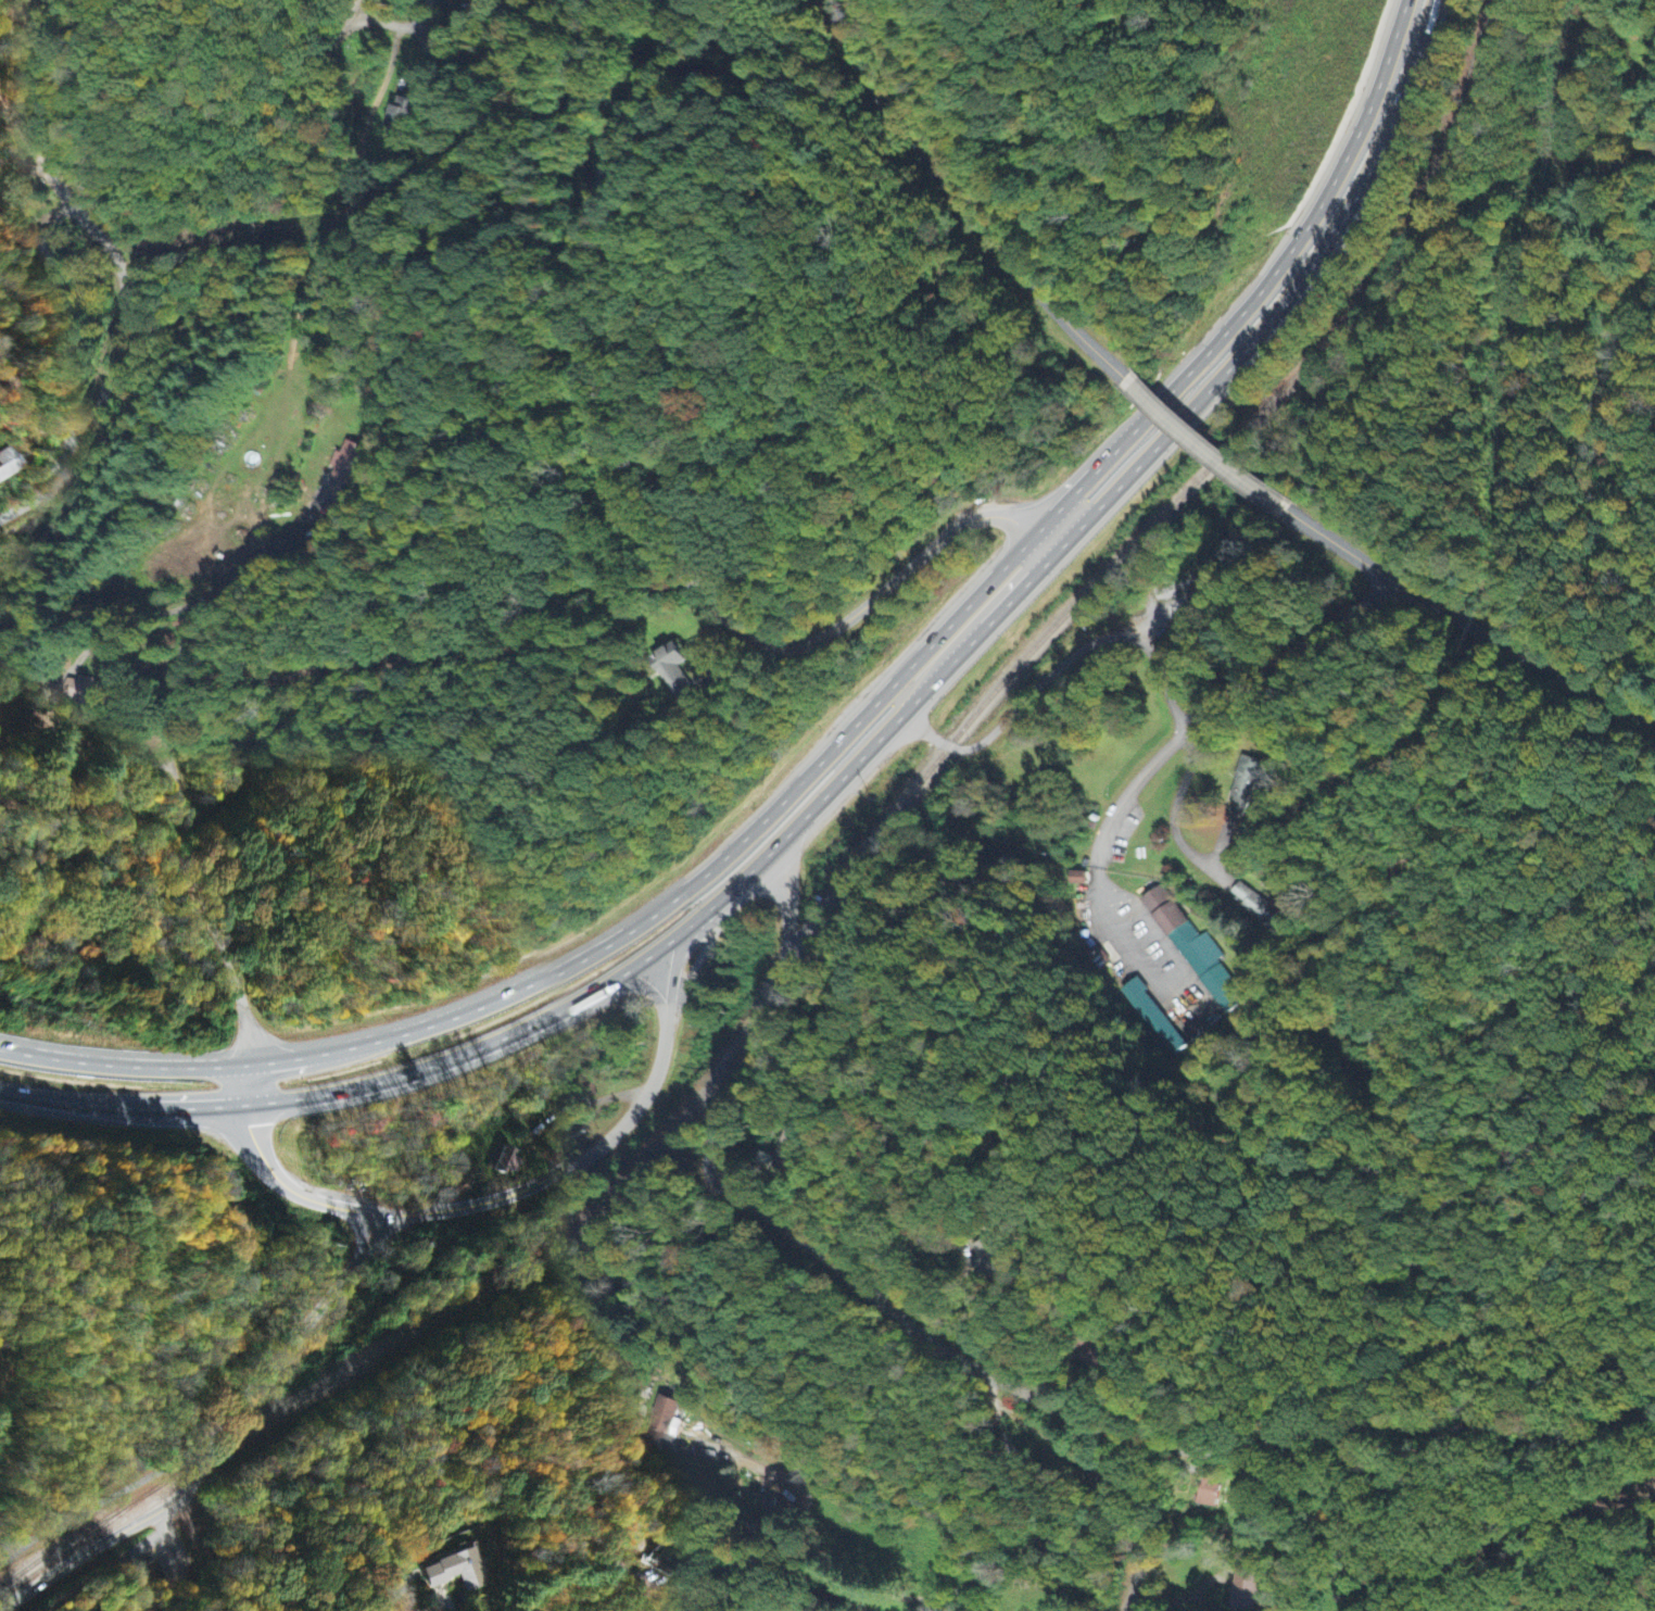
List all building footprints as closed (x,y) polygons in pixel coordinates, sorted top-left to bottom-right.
[(483,8),(485,0),(472,0),(470,6),(483,8)] [(413,124),(423,125),(427,104),(394,98),(388,129),(390,129),(388,140),(409,144),(413,124)] [(323,499),(338,504),(345,486),(357,491),(372,451),(346,441),(342,453),(336,451),(330,466),(335,468),(323,499)] [(24,469),(13,448),(0,456),(0,482),(24,469)] [(680,666),(687,662),(675,643),(650,658),(679,708),(698,697),(680,666)] [(1262,764),(1244,756),(1222,810),(1240,818),(1262,764)] [(1286,922),(1242,881),(1229,895),(1272,936),(1286,922)] [(1247,1001),(1219,961),(1223,958),(1205,933),(1199,938),(1161,885),(1142,899),(1225,1017),(1247,1001)] [(520,1175),(524,1161),(514,1158),(516,1151),(499,1146),(491,1172),(506,1176),(508,1171),(520,1175)] [(1217,1509),(1221,1487),(1201,1483),(1197,1505),(1217,1509)] [(489,1587),(476,1549),(422,1568),(430,1590),(461,1579),(466,1595),(489,1587)] [(1260,1580),(1235,1577),(1231,1610),(1257,1610),(1260,1580)]
